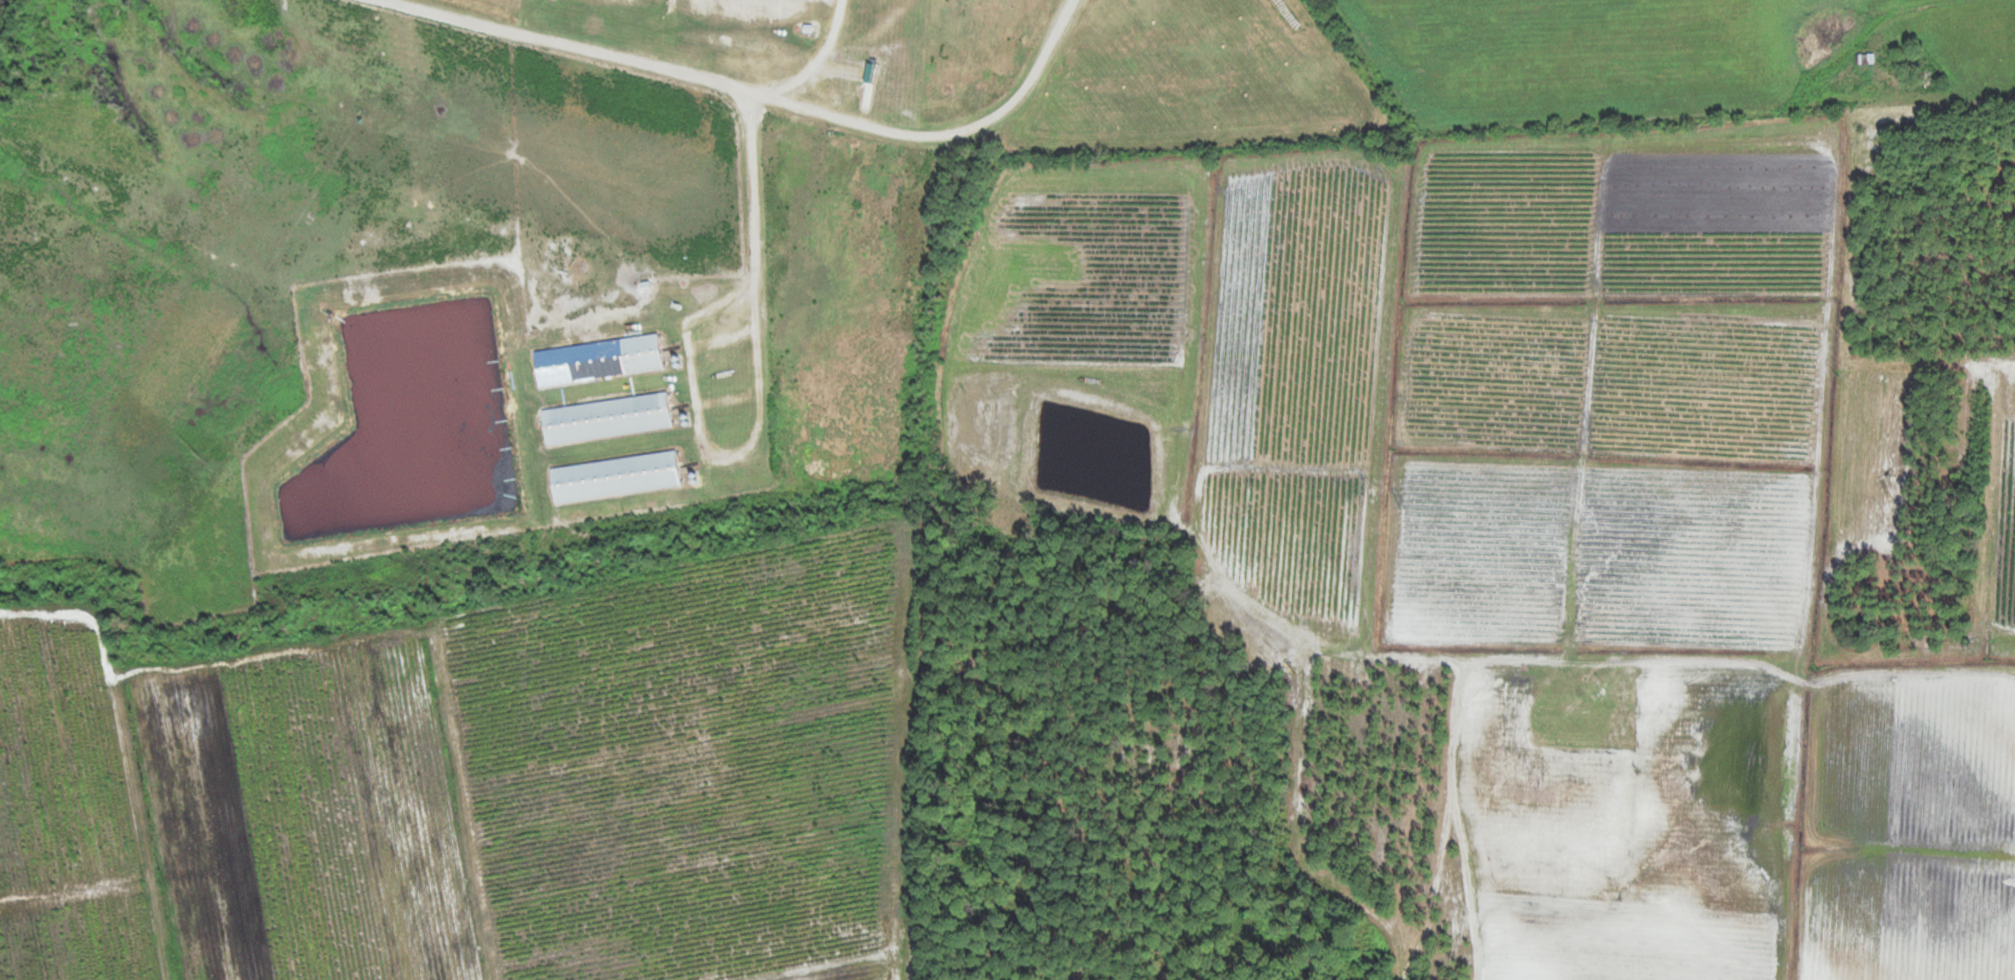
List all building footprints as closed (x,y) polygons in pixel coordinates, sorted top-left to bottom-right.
[(661,371),(656,335),(531,351),(536,387),(661,371)] [(669,429),(664,393),(540,409),(544,444),(669,429)] [(548,467),(553,503),(678,487),(673,452),(548,467)]
